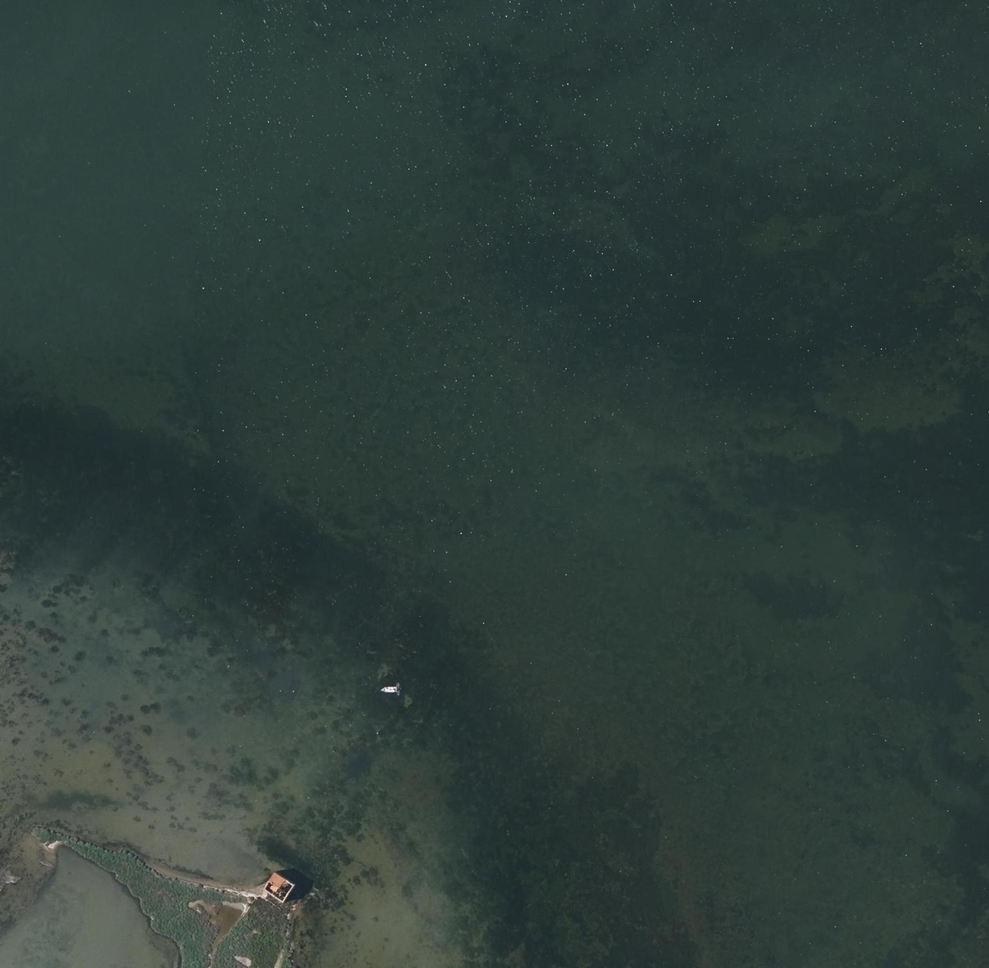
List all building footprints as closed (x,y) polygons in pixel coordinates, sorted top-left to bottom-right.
[(277,871),(266,889),(284,901),(295,883),(277,871)]
